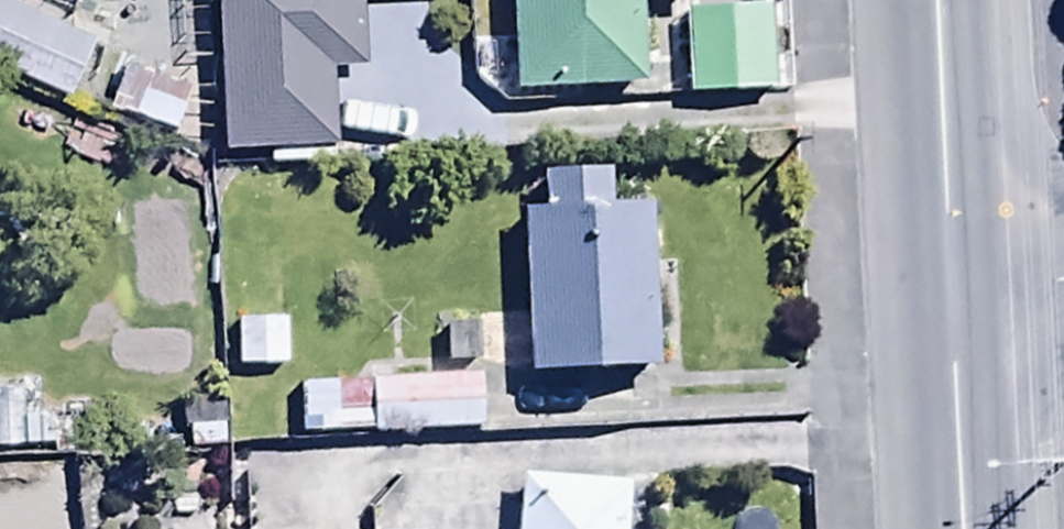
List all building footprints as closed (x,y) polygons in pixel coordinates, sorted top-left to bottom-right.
[(446,2),(446,0),(214,0),(219,163),(331,159),(329,80),(358,79),(356,4),(446,2)] [(637,100),(633,13),(686,11),(686,0),(507,0),(512,106),(637,100)] [(64,109),(90,49),(0,9),(0,81),(64,109)] [(765,16),(679,21),(685,108),(771,102),(765,16)] [(518,227),(522,327),(443,331),(445,377),(524,374),(525,388),(653,383),(645,215),(611,216),(609,186),(537,190),(538,226),(518,227)] [(231,376),(281,376),(283,292),(233,291),(231,376)] [(295,385),(295,442),(477,441),(476,383),(295,385)] [(628,501),(515,490),(513,528),(627,528),(628,501)]
